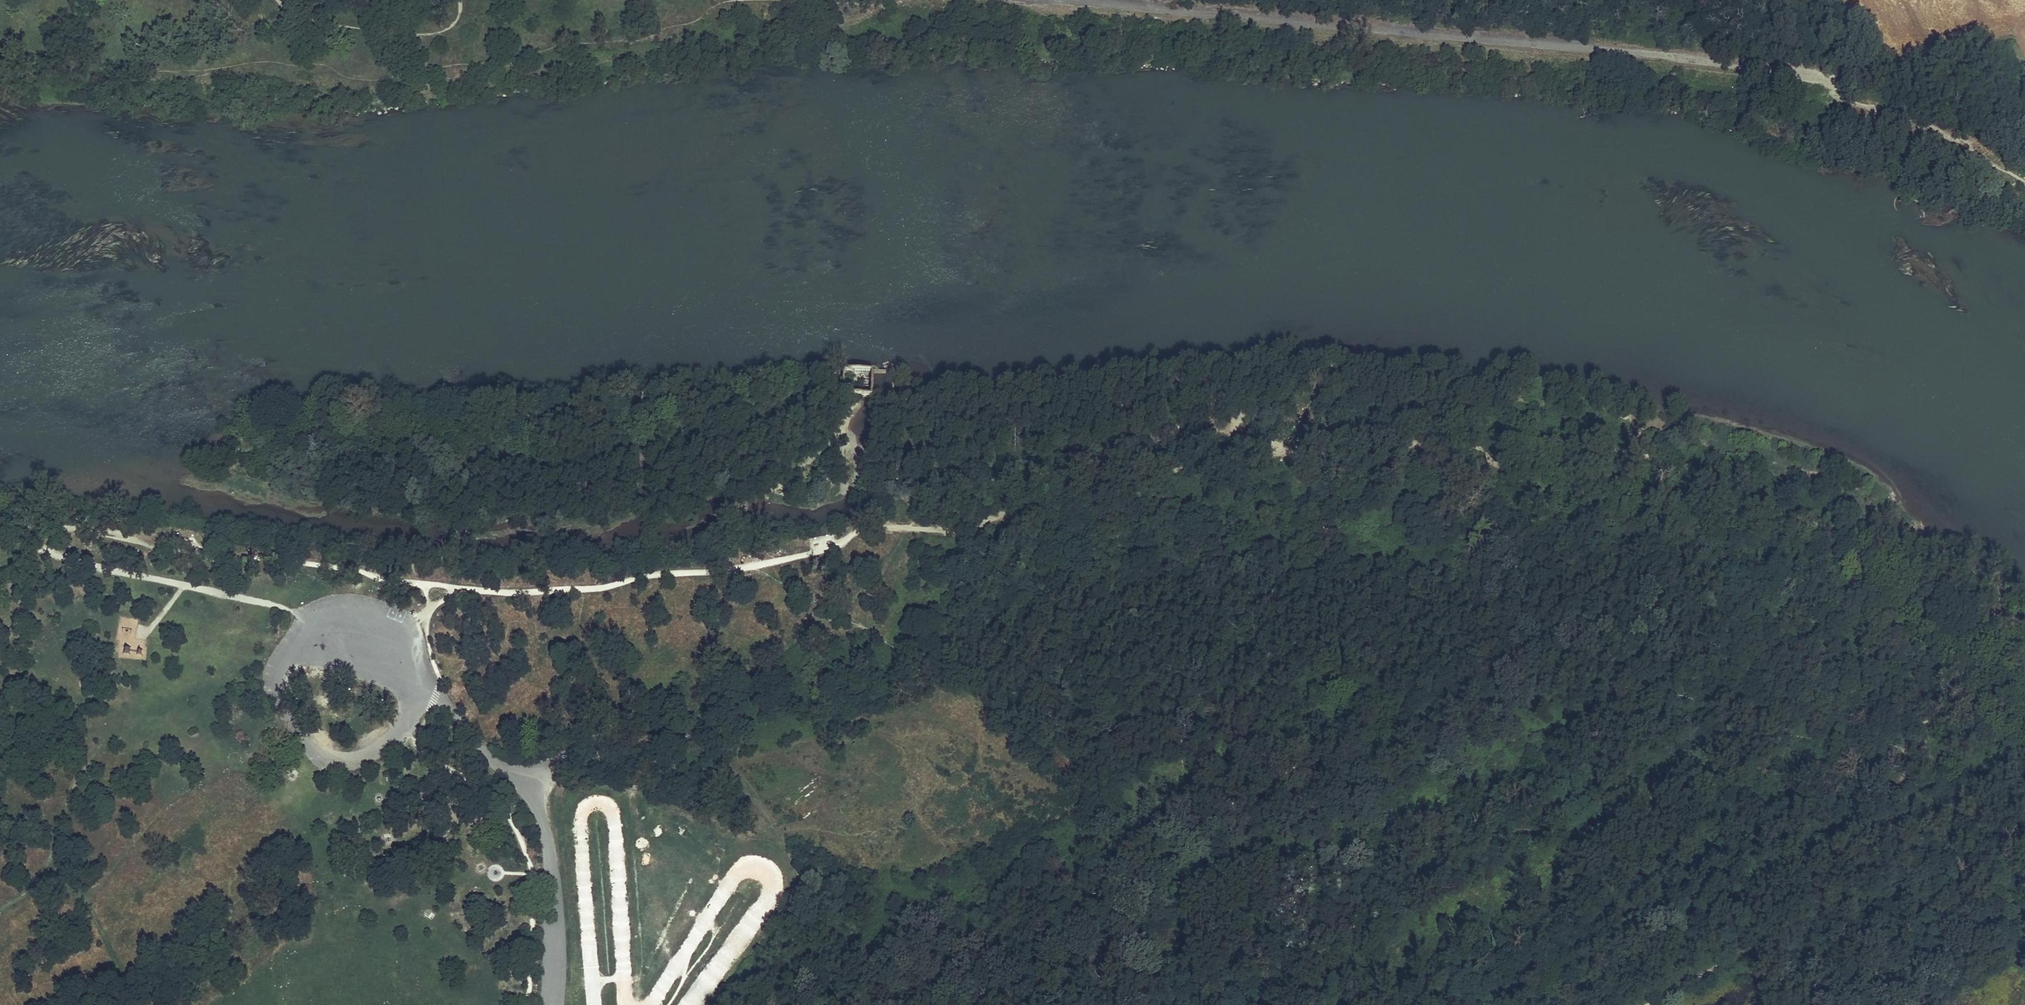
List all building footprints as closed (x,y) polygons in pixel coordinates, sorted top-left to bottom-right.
[(874,372),(844,372),(843,384),(843,397),(863,397),(874,397),(874,385),(874,372)]
